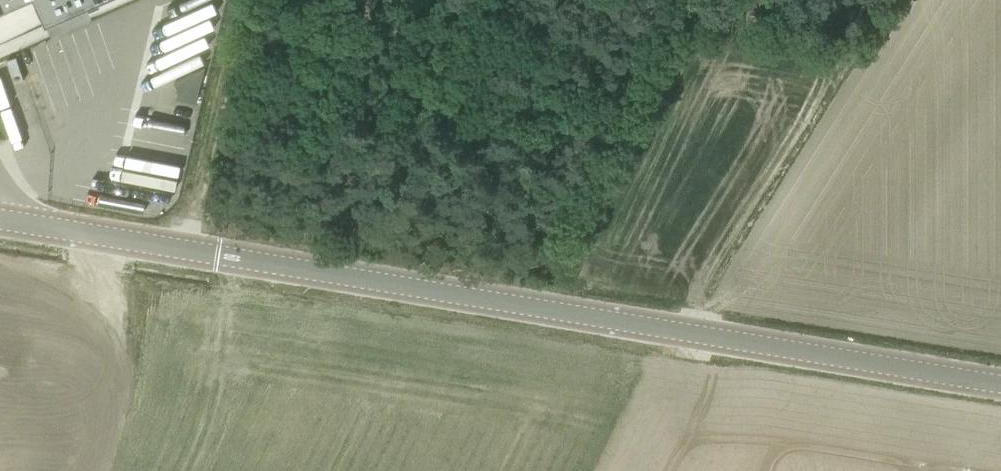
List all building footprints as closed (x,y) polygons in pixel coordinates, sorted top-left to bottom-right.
[(26,0),(0,0),(0,11),(26,0)] [(45,26),(105,0),(33,0),(45,26)] [(147,112),(147,132),(201,132),(201,96),(172,95),(172,105),(185,105),(185,113),(147,112)] [(166,189),(167,182),(116,179),(116,186),(166,189)]
